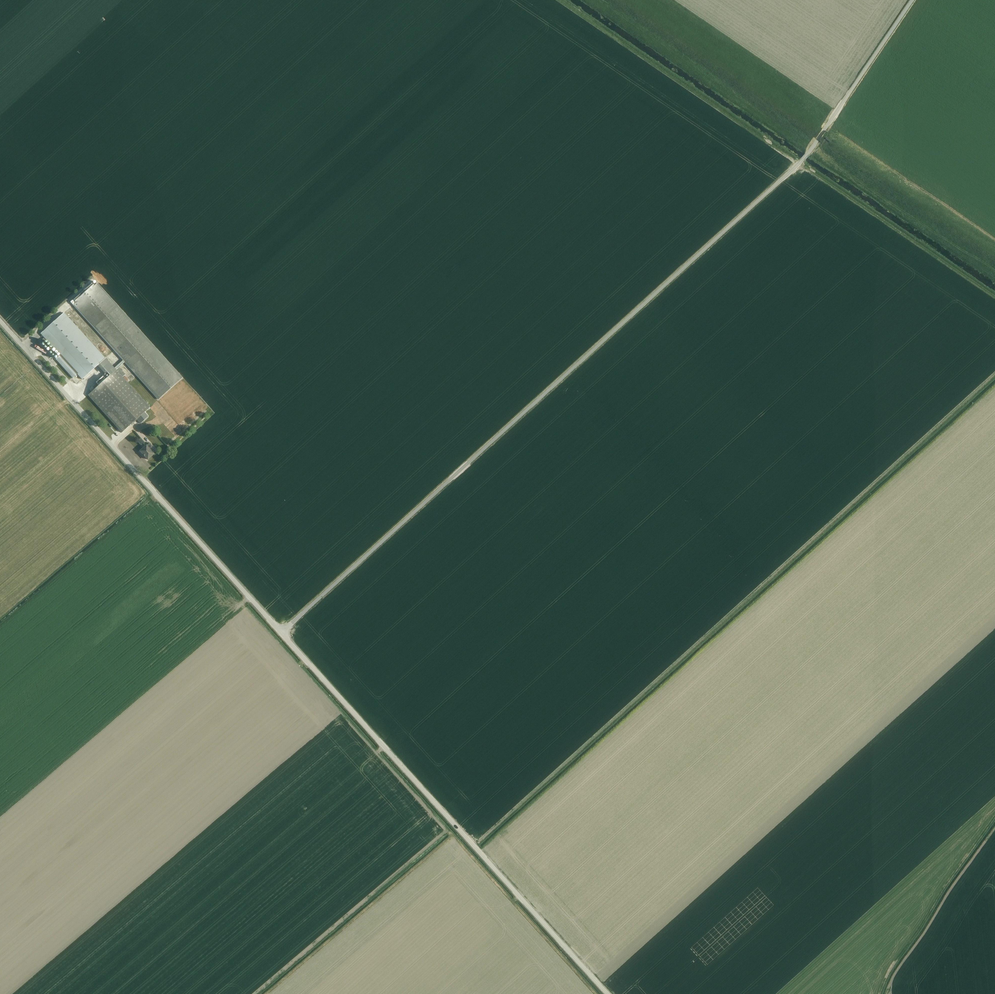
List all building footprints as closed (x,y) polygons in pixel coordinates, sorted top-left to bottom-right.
[(65,313),(41,333),(61,355),(57,359),(73,378),(78,374),(81,378),(103,358),(103,359),(105,361),(100,365),(107,372),(98,380),(96,383),(99,386),(89,395),(92,399),(91,399),(92,401),(93,400),(122,433),(137,420),(141,424),(148,417),(148,416),(151,414),(147,410),(150,408),(149,407),(151,405),(148,401),(146,403),(123,378),(123,377),(126,375),(119,368),(125,362),(159,400),(183,378),(118,307),(97,283),(95,285),(92,282),(71,302),(73,305),(94,328),(123,360),(114,368),(65,313)] [(152,445),(150,443),(141,451),(144,455),(143,455),(145,457),(148,460),(150,458),(151,458),(153,457),(153,456),(154,454),(149,448),(152,445)]
